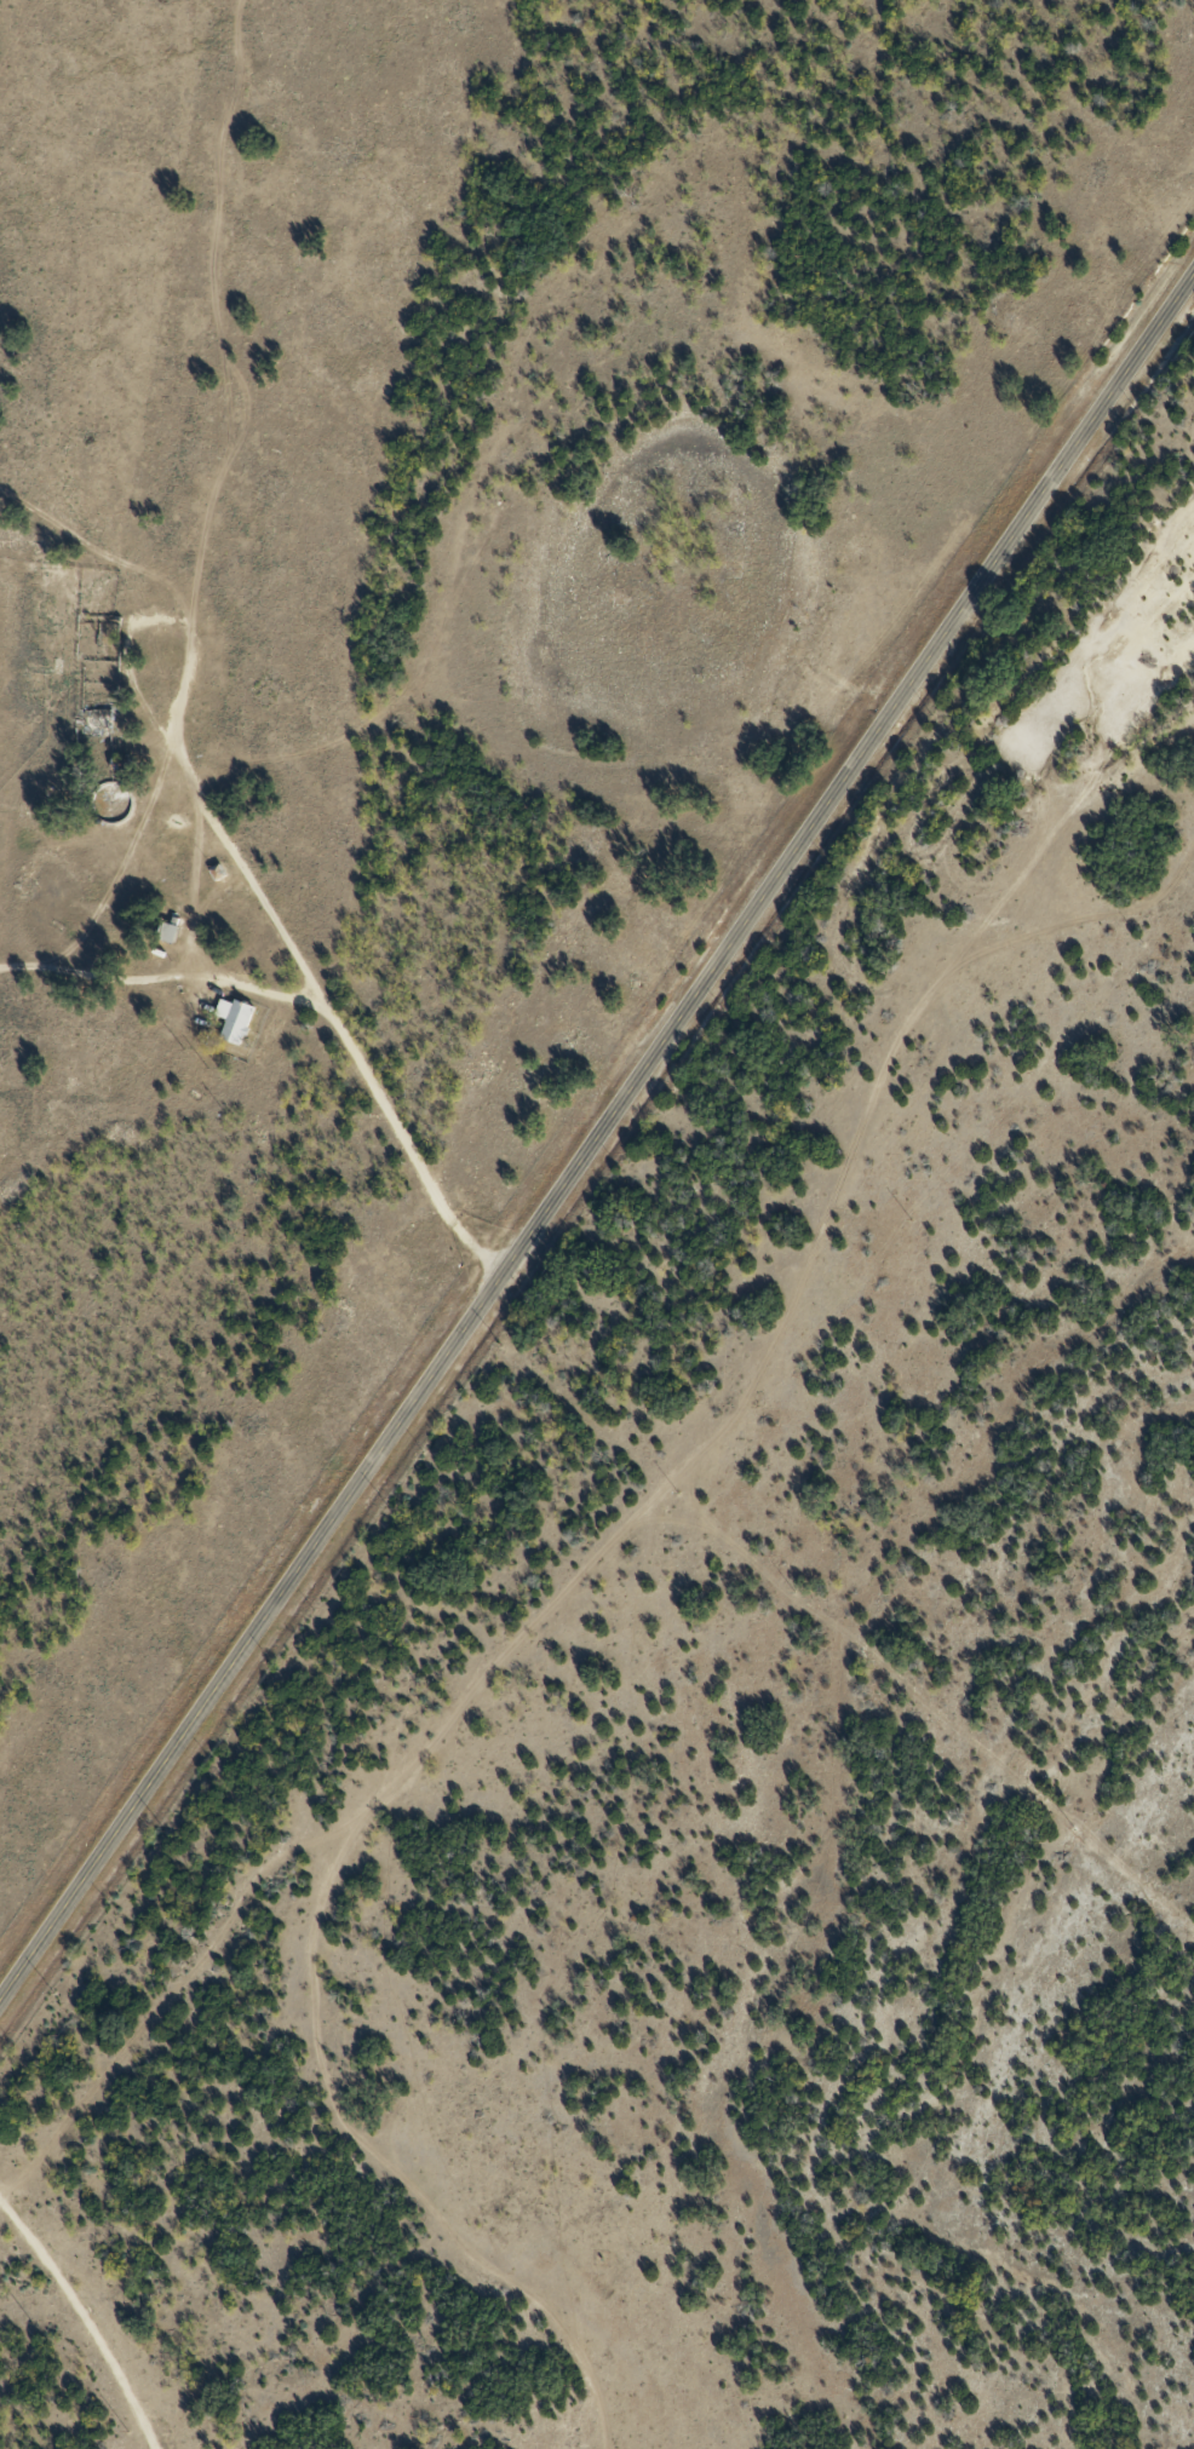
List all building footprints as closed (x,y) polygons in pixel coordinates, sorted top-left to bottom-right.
[(224,873),(216,862),(206,869),(213,880),(224,873)] [(169,942),(173,925),(157,921),(154,939),(169,942)] [(223,1018),(216,1037),(238,1045),(252,1006),(219,995),(212,1014),(223,1018)]
